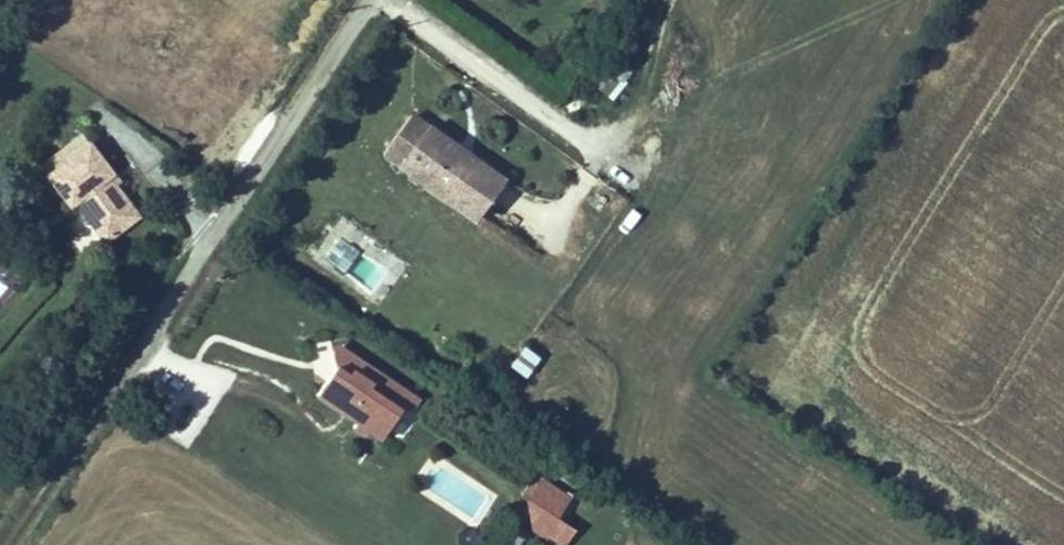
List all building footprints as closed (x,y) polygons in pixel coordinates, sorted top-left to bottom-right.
[(590,88),(610,102),(633,70),(613,56),(590,88)] [(397,163),(424,123),(411,114),(383,154),(397,163)] [(93,150),(68,120),(25,157),(64,204),(69,199),(103,239),(133,213),(92,166),(84,157),(93,150)] [(502,176),(424,123),(397,163),(475,216),(502,176)] [(101,159),(93,150),(84,157),(92,166),(101,159)] [(326,358),(316,374),(357,401),(354,406),(369,416),(372,410),(386,420),(404,392),(417,389),(412,381),(342,334),(331,336),(334,346),(349,356),(341,368),(326,358)] [(349,356),(334,346),(326,358),(341,368),(349,356)] [(526,380),(541,359),(524,347),(509,367),(526,380)] [(531,484),(543,465),(535,460),(522,478),(531,484)] [(570,483),(543,465),(531,484),(558,502),(570,483)] [(558,502),(531,484),(531,510),(554,525),(566,507),(558,502)] [(579,516),(566,507),(554,525),(567,533),(579,516)]
